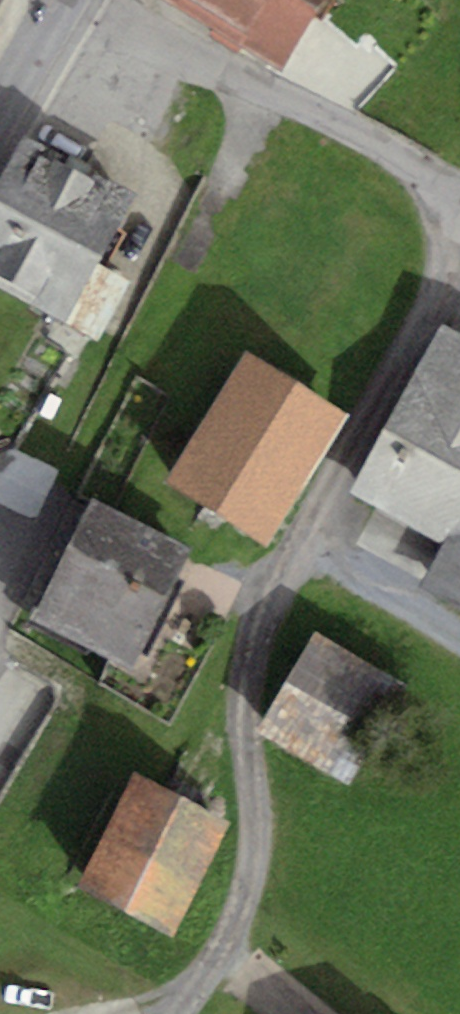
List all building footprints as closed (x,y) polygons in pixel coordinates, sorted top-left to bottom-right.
[(287,75),(327,0),(145,0),(287,75)] [(13,153),(0,182),(0,296),(80,333),(137,210),(13,153)] [(447,336),(355,506),(451,558),(428,601),(459,618),(459,343),(447,336)] [(243,367),(167,487),(270,552),(346,432),(243,367)] [(198,566),(85,515),(31,635),(144,686),(198,566)] [(411,710),(320,652),(262,742),(352,800),(411,710)] [(230,839),(134,792),(76,909),(172,956),(230,839)]
